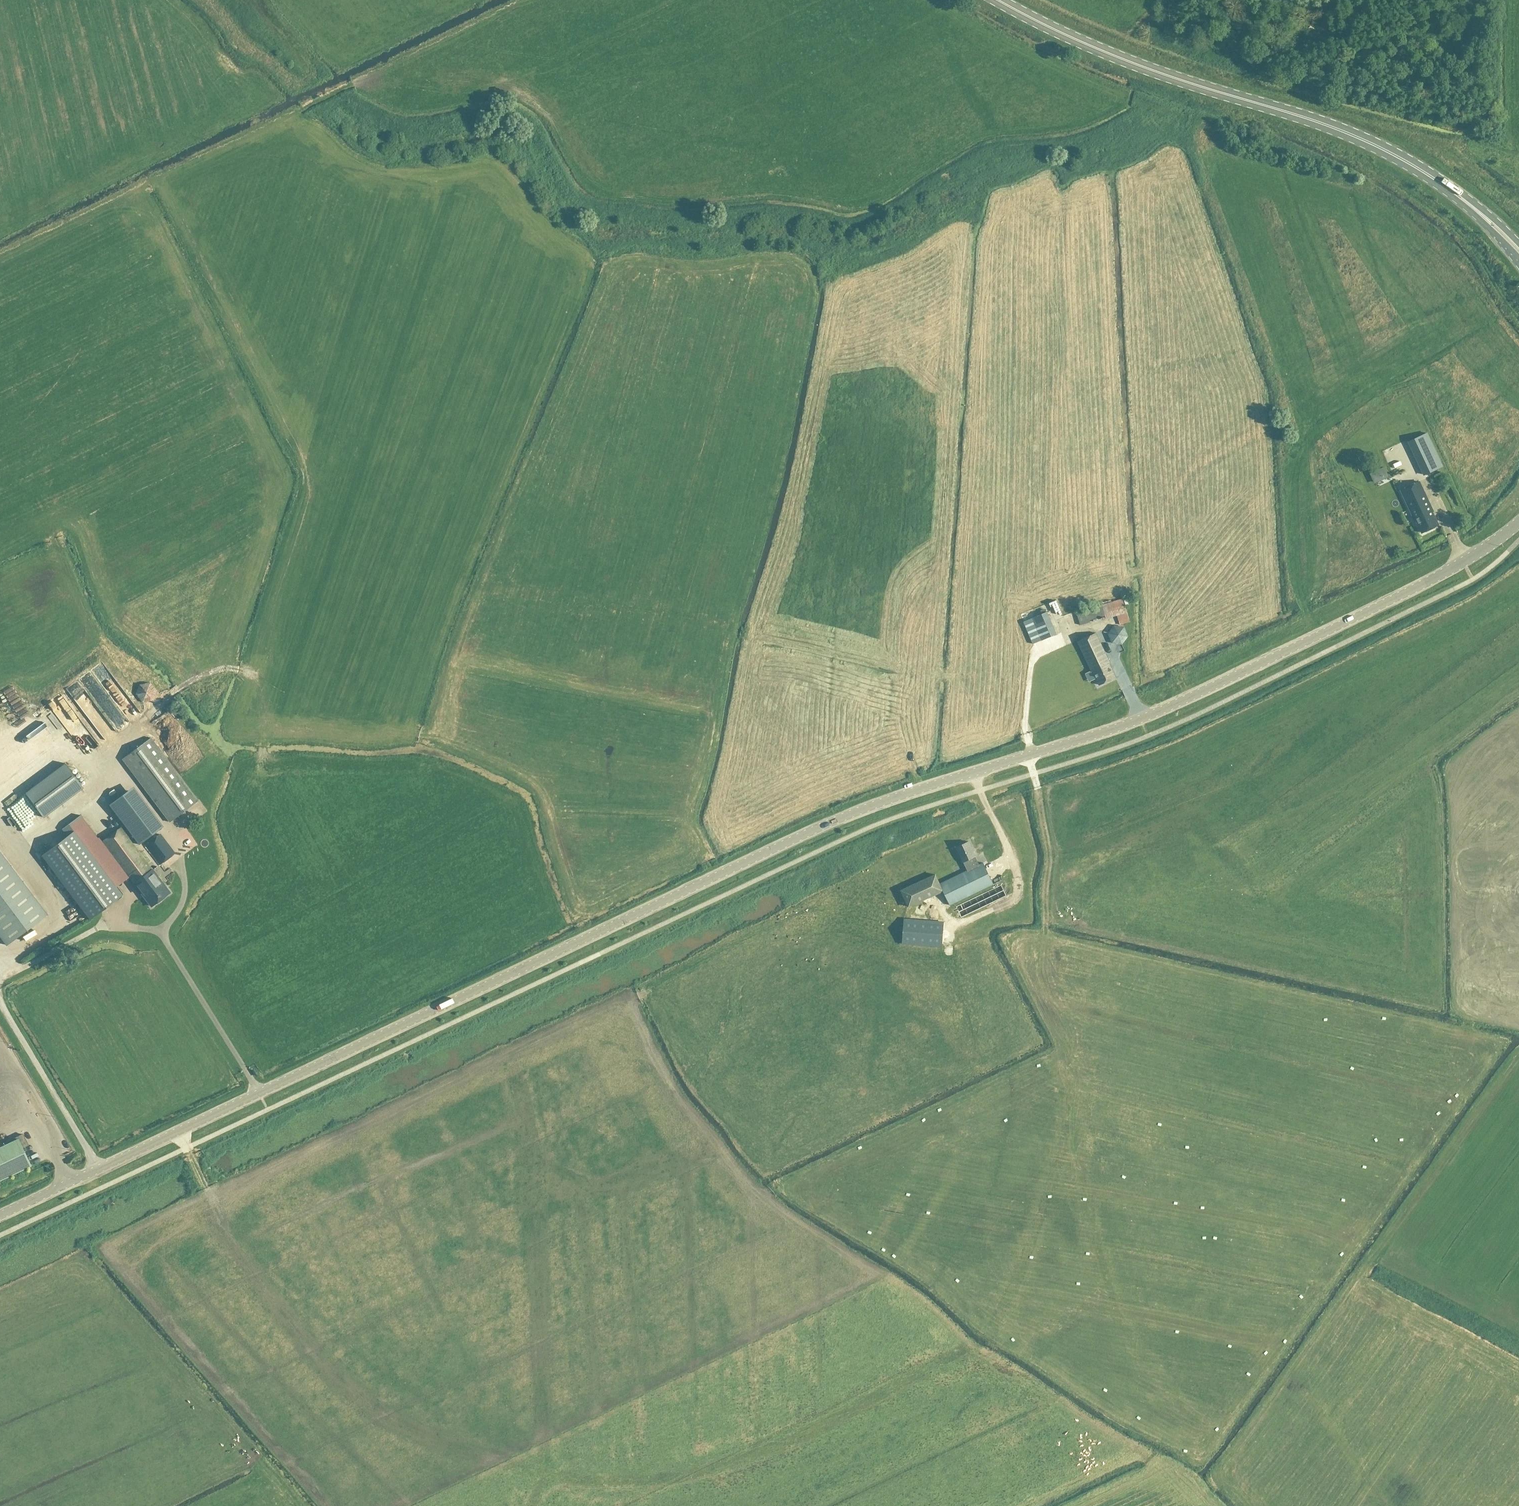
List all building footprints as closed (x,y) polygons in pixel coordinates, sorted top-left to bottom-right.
[(1425,475),(1439,468),(1442,467),(1427,434),(1408,442),(1424,475),(1425,475)] [(1384,438),(1374,446),(1379,451),(1389,443),(1384,438)] [(1393,480),(1408,476),(1405,464),(1390,468),(1393,480)] [(1383,467),(1370,474),(1375,483),(1388,477),(1383,467)] [(1430,509),(1431,509),(1419,482),(1400,491),(1415,521),(1416,521),(1422,533),(1438,526),(1430,509)] [(1125,609),(1133,607),(1130,597),(1123,600),(1125,609)] [(1129,623),(1126,614),(1127,614),(1125,609),(1123,600),(1101,606),(1102,607),(1076,614),(1080,626),(1089,623),(1088,621),(1105,617),(1105,620),(1116,617),(1119,626),(1129,623)] [(1056,635),(1046,613),(1031,619),(1041,641),(1056,635)] [(1107,634),(1111,644),(1122,646),(1128,637),(1124,627),(1113,626),(1107,634)] [(1099,685),(1115,678),(1108,664),(1109,663),(1095,633),(1077,642),(1091,672),(1092,671),(1099,685)] [(73,687),(81,698),(86,695),(79,684),(73,687)] [(139,703),(154,702),(153,686),(138,687),(139,703)] [(129,700),(136,696),(131,688),(125,692),(129,700)] [(0,707),(0,794),(55,753),(13,697),(0,707)] [(70,718),(61,698),(49,704),(59,723),(70,718)] [(68,736),(58,744),(63,751),(73,744),(68,736)] [(169,822),(198,801),(150,738),(122,759),(169,822)] [(83,789),(65,765),(25,795),(43,819),(83,789)] [(139,845),(157,831),(127,791),(109,805),(139,845)] [(132,881),(150,868),(120,828),(101,842),(98,838),(97,839),(80,816),(62,829),(67,836),(41,856),(90,920),(122,896),(110,880),(123,870),(132,881)] [(161,864),(174,854),(166,843),(159,835),(145,845),(160,865),(161,864)] [(975,857),(968,842),(956,848),(963,863),(967,871),(939,884),(935,875),(900,891),(908,909),(943,893),(949,906),(993,885),(983,863),(979,865),(975,857)] [(46,915),(0,853),(0,937),(6,945),(46,915)] [(150,868),(132,881),(151,907),(169,893),(153,872),(150,868)] [(988,872),(993,883),(1000,880),(995,869),(988,872)] [(983,918),(1009,907),(1005,898),(994,902),(991,894),(976,901),(983,918)] [(944,923),(903,919),(902,944),(942,947),(944,923)] [(31,1166),(22,1148),(28,1146),(23,1135),(17,1138),(17,1139),(0,1147),(0,1181),(31,1166)]
